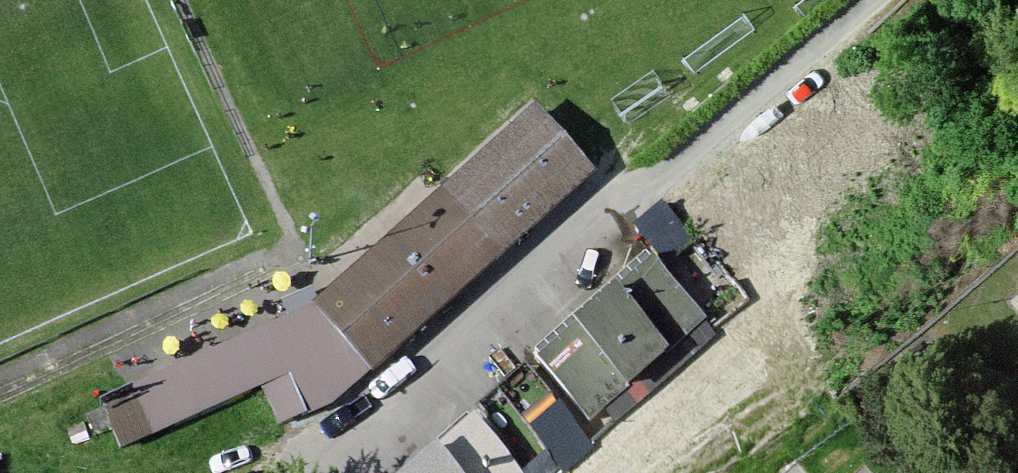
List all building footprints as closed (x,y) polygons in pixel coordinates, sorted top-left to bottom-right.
[(534,104),(317,301),(104,401),(121,447),(263,383),(281,421),(330,400),(377,366),(593,169),(534,104)] [(651,253),(535,352),(591,419),(708,320),(651,253)] [(531,367),(502,390),(554,455),(583,432),(531,367)] [(474,412),(523,472),(532,472),(554,455),(502,390),(474,412)] [(436,442),(461,472),(523,472),(474,412),(436,442)] [(397,472),(461,472),(436,442),(397,472)]
